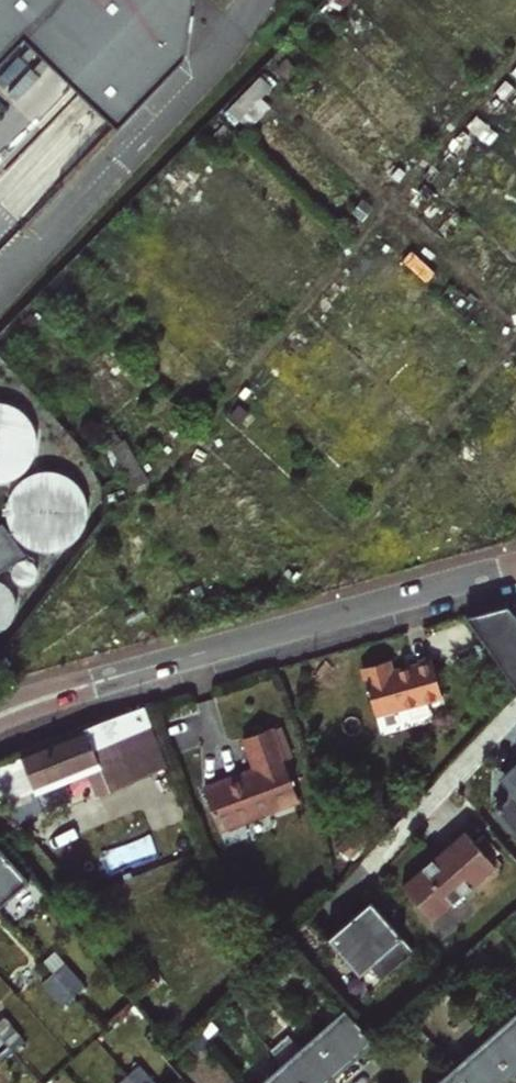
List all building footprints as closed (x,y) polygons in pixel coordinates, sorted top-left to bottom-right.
[(23,35),(121,126),(187,53),(189,0),(0,0),(0,60),(23,35)] [(37,475),(39,402),(0,402),(0,474),(37,475)] [(147,475),(148,474),(124,434),(109,443),(128,476),(137,465),(147,475)] [(0,524),(0,573),(11,588),(41,567),(37,561),(102,513),(61,458),(5,500),(15,513),(0,524)] [(133,483),(147,475),(137,465),(128,476),(133,483)] [(6,572),(0,574),(0,626),(23,617),(6,572)] [(465,616),(488,647),(508,675),(515,686),(515,615),(507,605),(465,616)] [(376,715),(443,695),(433,659),(393,671),(389,660),(361,668),(376,715)] [(78,762),(92,794),(166,763),(144,705),(104,719),(19,754),(31,783),(78,762)] [(221,829),(301,798),(274,726),(244,738),(256,768),(239,775),(240,779),(206,792),(221,829)] [(498,777),(506,784),(507,804),(515,804),(515,762),(498,777)] [(494,863),(466,829),(402,883),(433,919),(494,863)] [(24,878),(0,850),(0,899),(24,878)] [(414,951),(371,903),(330,936),(359,976),(371,966),(382,978),(414,951)] [(466,961),(473,969),(485,958),(484,957),(494,948),(489,942),(479,952),(478,951),(466,961)] [(63,961),(52,971),(72,994),(84,983),(63,961)] [(256,972),(266,983),(278,973),(268,961),(256,972)] [(454,972),(461,980),(473,969),(466,961),(454,972)] [(72,994),(52,971),(41,981),(61,1004),(72,994)] [(243,984),(253,995),(266,983),(256,972),(243,984)] [(405,1015),(411,1022),(424,1011),(418,1004),(405,1015)] [(312,1036),(340,1068),(372,1040),(373,1039),(345,1007),(312,1036)] [(0,1016),(0,1037),(11,1048),(22,1038),(1,1015),(0,1016)] [(393,1026),(399,1033),(411,1022),(405,1015),(393,1026)] [(515,1068),(515,1018),(514,1016),(484,1042),(511,1073),(515,1068)] [(209,1042),(221,1032),(212,1021),(200,1031),(209,1042)] [(187,1042),(196,1053),(209,1042),(200,1031),(187,1042)] [(340,1068),(312,1036),(282,1063),(299,1082),(323,1082),(340,1068)] [(0,1037),(0,1058),(11,1048),(0,1037)] [(464,1082),(499,1082),(511,1073),(484,1042),(453,1070),(464,1082)] [(127,1072),(136,1082),(157,1082),(138,1062),(127,1072)] [(282,1063),(260,1082),(299,1082),(282,1063)] [(453,1070),(438,1082),(464,1082),(453,1070)] [(127,1072),(116,1082),(136,1082),(127,1072)]
